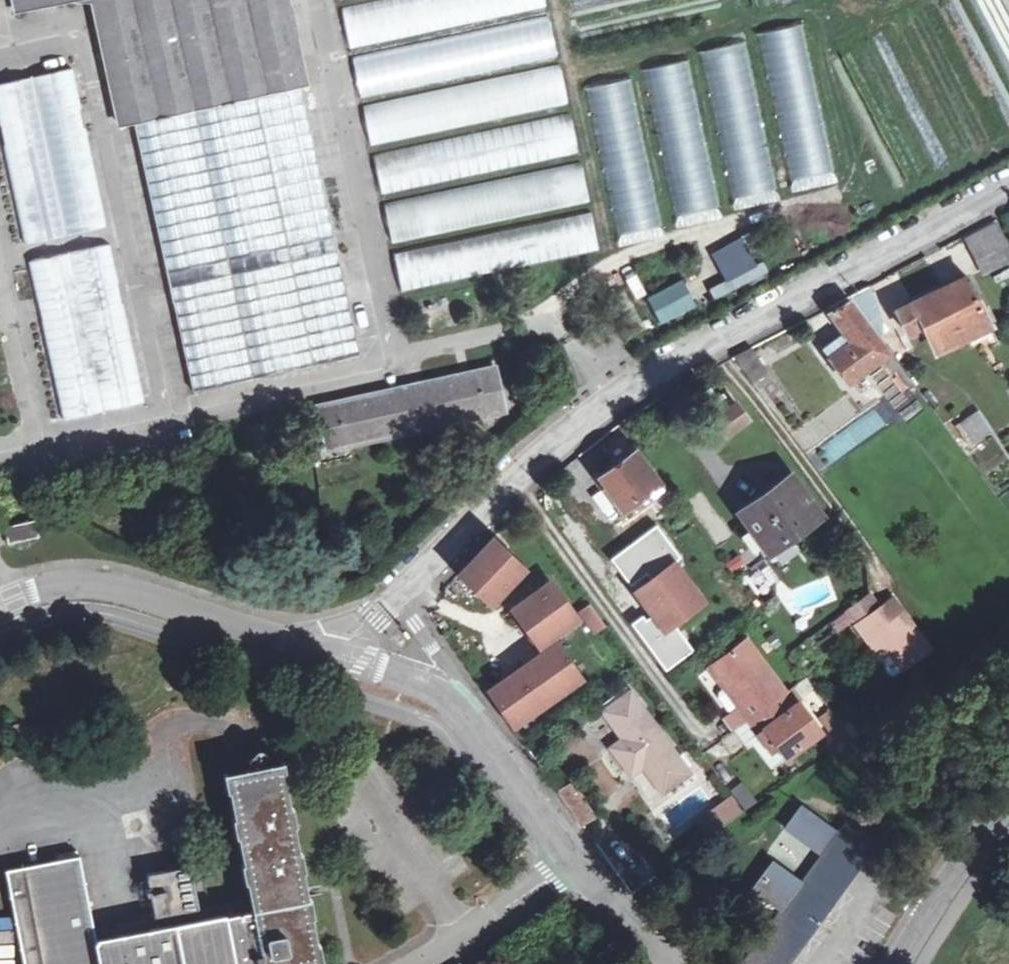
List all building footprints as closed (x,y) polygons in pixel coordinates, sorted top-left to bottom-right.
[(134,126),(301,90),(303,89),(283,0),(10,0),(14,18),(91,2),(119,129),(134,126)] [(542,0),(417,0),(343,15),(351,53),(545,13),(542,0)] [(556,63),(547,23),(353,64),(362,104),(556,63)] [(800,26),(757,36),(792,179),(835,169),(800,26)] [(745,46),(703,55),(734,197),(777,188),(745,46)] [(688,63),(642,72),(671,215),(717,206),(688,63)] [(108,229),(80,68),(0,82),(0,127),(21,245),(108,229)] [(566,110),(558,72),(364,114),(372,152),(566,110)] [(627,81),(585,91),(618,236),(660,226),(627,81)] [(576,160),(568,121),(375,162),(383,201),(576,160)] [(587,209),(579,171),(385,211),(393,249),(587,209)] [(597,258),(589,219),(396,261),(404,300),(597,258)] [(975,239),(981,253),(1005,241),(997,228),(975,239)] [(32,258),(62,416),(145,401),(116,243),(32,258)] [(682,280),(645,299),(659,326),(696,307),(682,280)] [(943,354),(953,349),(940,324),(981,304),(970,280),(941,294),(901,313),(918,346),(933,338),(943,354)] [(854,299),(866,315),(882,304),(873,289),(854,299)] [(827,353),(854,386),(894,356),(853,303),(833,316),(850,336),(827,353)] [(882,304),(866,315),(876,329),(885,323),(884,308),(882,304)] [(940,324),(953,349),(969,341),(994,328),(981,304),(940,324)] [(772,371),(757,348),(738,360),(755,385),(772,371)] [(908,370),(899,358),(893,363),(901,375),(908,370)] [(317,409),(326,452),(506,411),(496,369),(423,385),(317,409)] [(903,383),(911,394),(914,390),(906,380),(903,383)] [(742,409),(720,426),(729,438),(752,422),(742,409)] [(958,423),(974,445),(993,432),(977,410),(958,423)] [(605,478),(609,484),(627,509),(643,497),(647,502),(653,497),(650,493),(662,484),(627,435),(608,449),(620,465),(605,478)] [(746,516),(774,555),(822,520),(794,482),(746,516)] [(8,545),(38,538),(35,524),(4,531),(8,545)] [(632,624),(666,672),(697,651),(679,625),(712,602),(658,524),(611,556),(649,612),(632,624)] [(495,535),(459,573),(495,606),(531,569),(495,535)] [(530,628),(546,648),(581,621),(553,585),(512,615),(524,631),(530,628)] [(863,630),(882,656),(891,649),(910,673),(935,655),(898,605),(884,615),(872,597),(851,612),(863,630)] [(608,627),(592,606),(581,614),(597,635),(608,627)] [(763,633),(769,641),(778,636),(770,627),(763,633)] [(560,641),(489,691),(517,730),(588,680),(560,641)] [(746,711),(753,721),(786,697),(791,693),(751,643),(715,672),(731,692),(735,689),(750,708),(746,711)] [(891,649),(882,656),(879,659),(896,683),(910,673),(891,649)] [(796,709),(786,697),(753,721),(765,738),(771,733),(784,750),(821,725),(804,703),(796,709)] [(650,769),(667,794),(693,776),(635,698),(610,716),(629,744),(618,753),(638,779),(650,769)] [(830,729),(844,749),(858,740),(843,719),(830,729)] [(828,734),(821,725),(784,750),(792,761),(828,734)] [(5,867),(24,963),(302,963),(321,960),(282,758),(224,770),(251,908),(224,914),(224,912),(173,921),(173,923),(93,938),(78,853),(5,867)] [(655,803),(667,794),(650,769),(638,779),(655,803)] [(693,776),(667,794),(672,802),(699,783),(693,776)] [(730,791),(747,810),(758,801),(741,781),(730,791)] [(574,785),(562,794),(583,822),(595,814),(574,785)] [(728,828),(744,808),(728,795),(712,815),(728,828)] [(880,842),(851,820),(843,831),(806,803),(790,825),(827,853),(807,879),(779,859),(758,887),(786,908),(744,963),(788,963),(880,842)] [(199,906),(189,862),(145,871),(154,915),(199,906)] [(15,946),(0,947),(0,963),(16,963),(15,946)]
